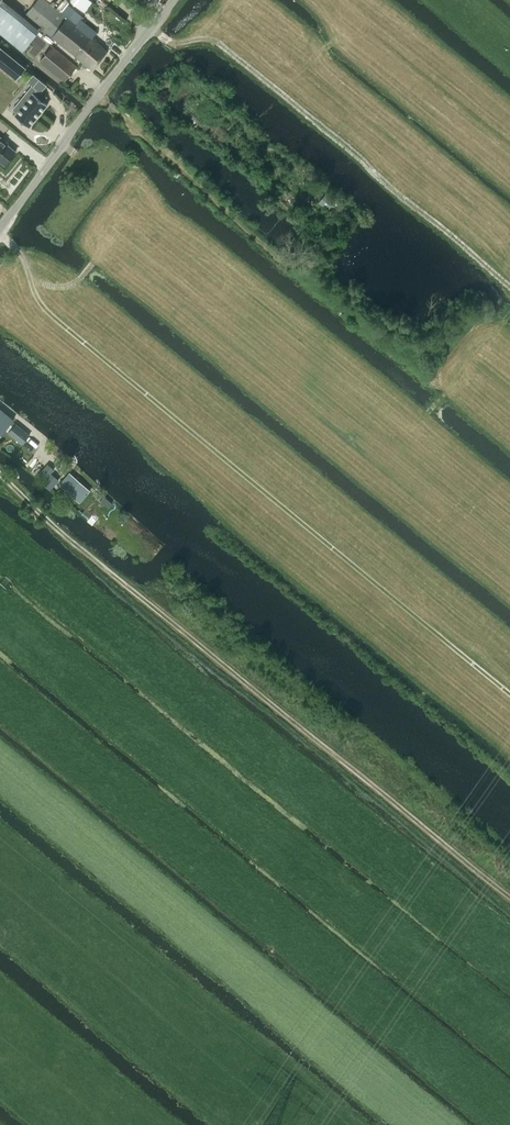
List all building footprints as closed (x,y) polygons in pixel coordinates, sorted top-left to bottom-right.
[(22,51),(40,30),(4,0),(0,0),(0,32),(22,51)] [(98,32),(82,20),(77,25),(58,10),(46,0),(38,0),(25,15),(52,37),(76,56),(92,69),(107,51),(92,38),(98,32)] [(77,66),(52,46),(40,61),(65,81),(77,66)] [(0,48),(0,67),(16,80),(26,69),(0,48)] [(23,106),(15,115),(29,127),(48,104),(43,101),(46,97),(42,93),(48,87),(33,75),(28,82),(37,89),(29,98),(25,95),(19,102),(23,106)] [(5,165),(16,151),(1,139),(2,138),(0,136),(0,161),(5,165)] [(11,418),(0,409),(0,431),(11,418)] [(15,423),(8,432),(20,443),(28,434),(15,423)] [(47,463),(38,473),(44,478),(41,482),(50,490),(59,480),(51,473),(54,469),(47,463)] [(70,472),(59,484),(80,503),(91,491),(70,472)] [(104,496),(100,500),(108,507),(112,502),(104,496)]
